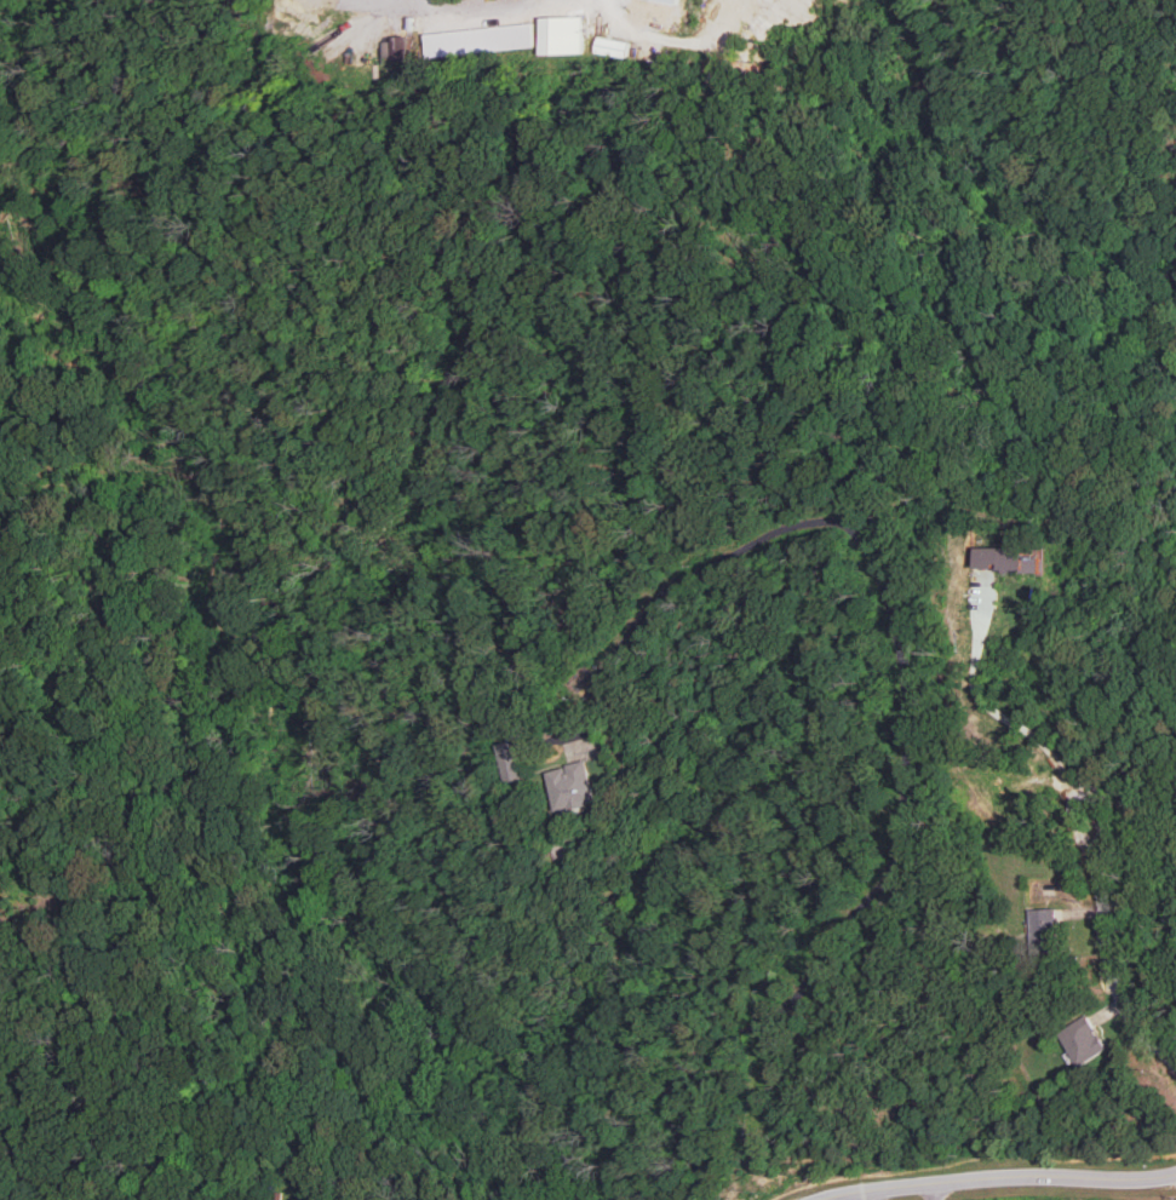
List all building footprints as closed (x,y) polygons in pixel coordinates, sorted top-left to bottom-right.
[(612,6),(607,0),(625,0),(629,5),(619,12),(621,16),(614,21),(612,17),(606,10),(612,6)] [(543,17),(581,16),(583,52),(544,53),(543,17)] [(427,32),(428,56),(537,49),(535,25),(427,32)] [(407,35),(409,59),(395,61),(394,36),(407,35)] [(598,35),(630,41),(626,57),(595,51),(598,35)] [(977,548),(977,571),(1044,571),(1043,547),(977,548)] [(496,744),(507,783),(524,779),(514,740),(496,744)] [(547,770),(558,812),(597,803),(587,761),(547,770)] [(1031,939),(1047,938),(1048,949),(1059,949),(1057,908),(1030,909),(1031,939)] [(1060,1031),(1080,1066),(1109,1050),(1090,1014),(1060,1031)]
